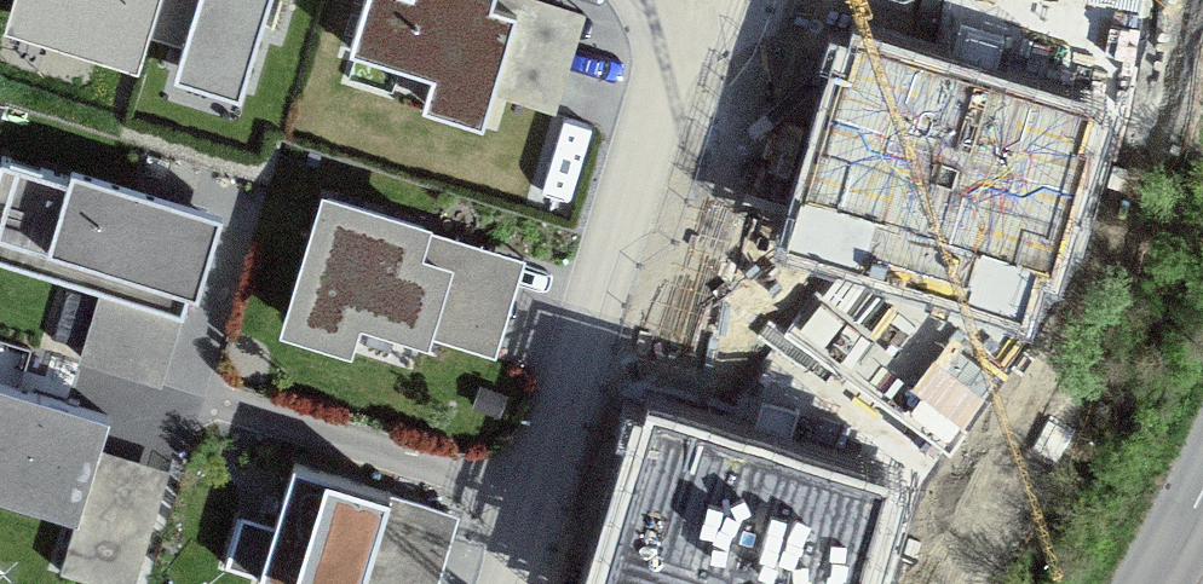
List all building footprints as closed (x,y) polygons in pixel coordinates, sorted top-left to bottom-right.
[(153,22),(160,0),(27,0),(22,17),(142,54),(153,22)] [(153,22),(187,32),(173,72),(241,92),(269,0),(160,0),(153,22)] [(349,48),(433,73),(423,104),(482,123),(492,91),(516,10),(491,2),(492,0),(364,0),(349,48)] [(507,96),(517,63),(564,78),(555,109),(557,110),(587,9),(557,0),(492,0),(491,2),(516,10),(492,91),(507,96)] [(1091,102),(860,31),(806,204),(1038,275),(1091,102)] [(517,63),(507,96),(555,109),(564,78),(517,63)] [(68,175),(40,167),(18,245),(188,297),(190,289),(198,292),(223,211),(71,165),(68,175)] [(356,311),(423,332),(444,265),(413,256),(415,250),(422,226),(327,197),(289,323),(346,341),(356,311)] [(444,265),(423,332),(442,338),(451,309),(504,325),(527,255),(422,226),(415,250),(413,256),(444,265)] [(181,313),(99,289),(96,298),(83,345),(80,356),(81,357),(101,293),(121,300),(112,330),(102,364),(163,381),(181,313)] [(121,300),(101,293),(81,357),(102,364),(112,330),(121,300)] [(504,325),(451,309),(442,338),(495,355),(504,325)] [(75,517),(59,570),(107,583),(135,583),(163,491),(91,469),(95,456),(99,444),(108,415),(0,382),(0,494),(75,517)] [(472,406),(501,417),(510,393),(482,382),(472,406)] [(655,405),(602,578),(620,583),(853,583),(887,475),(655,405)] [(447,510),(389,493),(390,490),(294,461),(275,522),(259,575),(290,583),(362,583),(379,527),(383,515),(440,533),(447,510)] [(447,510),(440,533),(383,515),(379,527),(362,583),(438,583),(459,514),(447,510)] [(259,575),(275,522),(239,511),(223,562),(259,575)]
